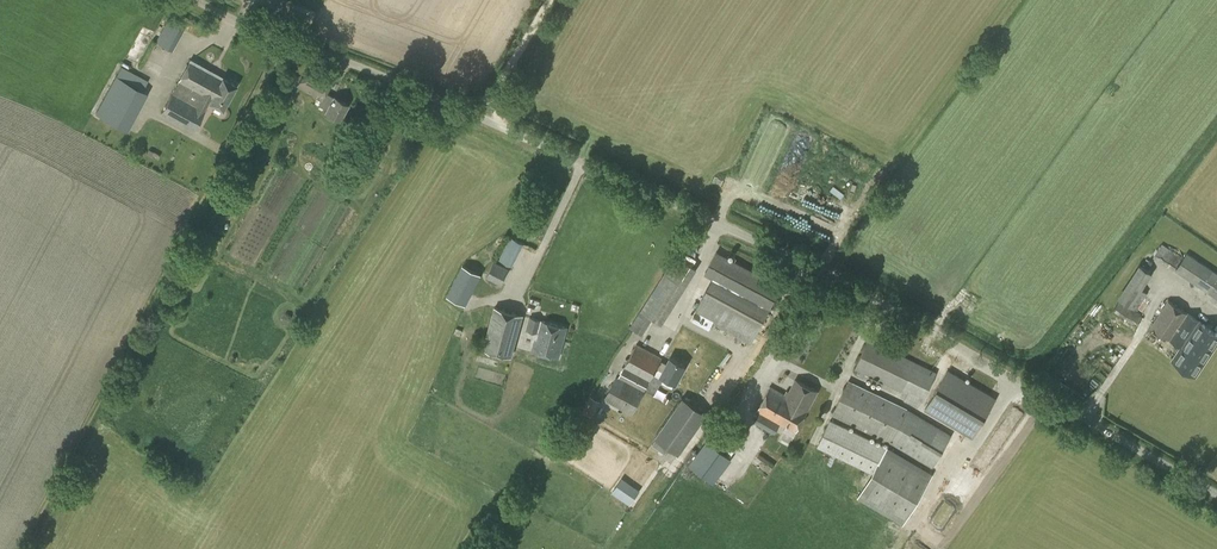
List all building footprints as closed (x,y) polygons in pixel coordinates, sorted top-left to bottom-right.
[(166,19),(155,41),(172,50),(183,28),(166,19)] [(223,109),(236,85),(222,77),(190,60),(179,81),(179,82),(162,112),(194,129),(209,102),(223,109)] [(334,98),(325,93),(334,76),(310,62),(297,85),(317,96),(317,97),(321,99),(319,104),(327,108),(326,112),(340,120),(348,105),(335,96),(334,98)] [(96,113),(116,124),(137,86),(143,89),(148,80),(121,66),(96,113)] [(512,264),(520,247),(522,242),(521,242),(511,237),(501,259),(512,264)] [(1174,270),(1182,257),(1161,243),(1153,257),(1174,270)] [(779,296),(780,294),(776,292),(780,284),(716,251),(705,273),(712,277),(691,319),(709,328),(712,323),(750,343),(775,294),(779,296)] [(1213,271),(1187,253),(1175,270),(1201,287),(1216,298),(1216,274),(1213,271)] [(501,284),(509,269),(494,261),(486,276),(501,284)] [(447,296),(468,303),(480,271),(460,264),(447,296)] [(1137,310),(1148,293),(1142,289),(1153,273),(1139,264),(1117,297),(1137,310)] [(662,324),(676,301),(654,288),(640,310),(651,317),(662,324)] [(1137,326),(1143,316),(1119,301),(1113,310),(1137,326)] [(1216,344),(1216,333),(1168,301),(1151,327),(1180,346),(1176,353),(1174,352),(1170,358),(1172,359),(1171,361),(1196,377),(1216,344)] [(512,358),(523,316),(495,308),(484,350),(512,358)] [(560,358),(568,328),(531,318),(527,331),(538,333),(533,351),(560,358)] [(647,326),(635,318),(629,327),(642,335),(647,326)] [(923,402),(937,372),(869,339),(854,369),(857,370),(855,376),(863,379),(865,374),(906,394),(904,400),(918,407),(921,401),(923,402)] [(667,364),(661,361),(662,359),(638,345),(619,378),(617,377),(605,399),(632,414),(654,373),(661,377),(662,375),(676,383),(686,366),(671,357),(667,364)] [(972,437),(995,399),(948,371),(925,408),(972,437)] [(808,407),(817,389),(796,378),(787,395),(770,386),(757,409),(786,425),(784,430),(793,435),(796,430),(808,407)] [(932,466),(951,435),(907,409),(848,380),(832,414),(890,442),(932,466)] [(582,410),(592,416),(600,401),(591,396),(582,410)] [(1016,399),(994,441),(1009,449),(1031,407),(1016,399)] [(731,455),(749,429),(727,413),(708,439),(731,455)] [(774,434),(779,424),(760,413),(755,423),(774,434)] [(903,524),(933,475),(891,450),(835,422),(830,420),(817,446),(872,473),(858,497),(903,524)] [(667,453),(670,448),(656,438),(652,443),(667,453)] [(714,483),(732,459),(706,440),(688,464),(714,483)] [(943,503),(959,513),(985,475),(969,464),(943,503)] [(611,491),(629,504),(640,490),(621,476),(611,491)]
